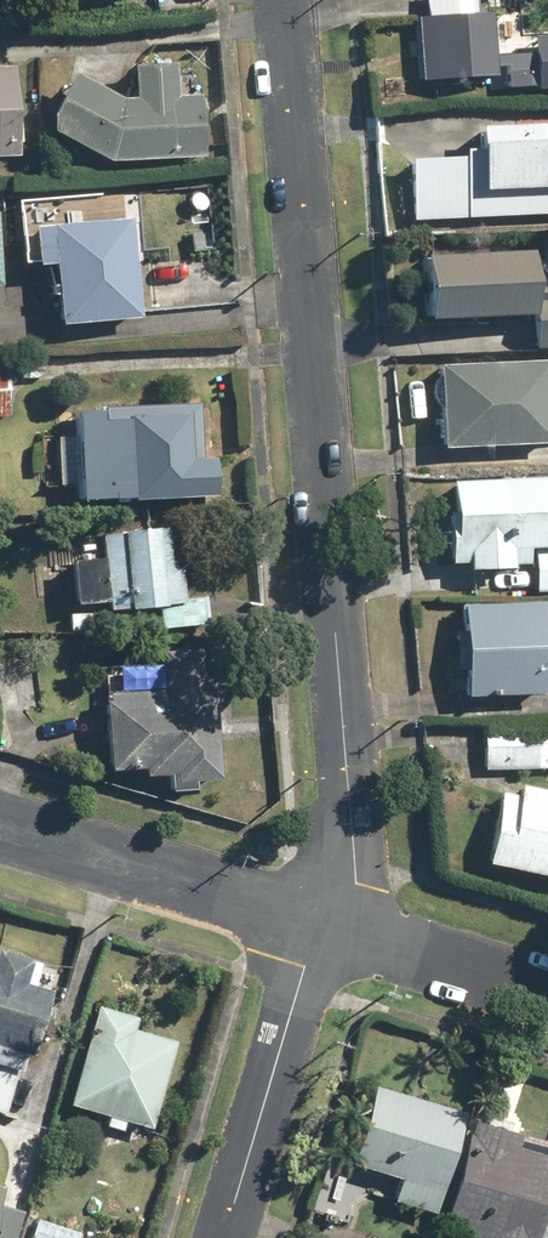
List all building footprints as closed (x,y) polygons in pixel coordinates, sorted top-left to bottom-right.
[(408,20),(413,82),(506,76),(501,14),(408,20)] [(194,97),(170,99),(168,68),(124,70),(126,103),(110,105),(61,76),(28,130),(95,170),(200,160),(194,97)] [(9,157),(2,72),(0,72),(0,158),(9,157)] [(410,220),(547,215),(547,133),(407,138),(410,220)] [(36,230),(45,329),(132,321),(123,222),(36,230)] [(417,262),(420,325),(519,320),(515,258),(417,262)] [(533,349),(547,348),(547,297),(530,298),(533,349)] [(433,447),(547,443),(547,365),(430,370),(433,447)] [(75,409),(76,500),(204,499),(203,408),(75,409)] [(441,558),(547,551),(547,480),(436,488),(441,558)] [(166,603),(156,531),(100,538),(110,611),(166,603)] [(535,594),(547,594),(547,559),(533,560),(535,594)] [(454,606),(454,696),(545,697),(546,607),(454,606)] [(101,771),(210,766),(206,691),(98,696),(101,771)] [(484,771),(547,769),(547,730),(483,731),(484,771)] [(486,864),(547,881),(547,799),(507,788),(486,864)] [(0,951),(0,1103),(10,1067),(16,1069),(21,1051),(29,1054),(48,991),(20,983),(27,959),(0,951)] [(94,1004),(65,1105),(149,1128),(174,1039),(132,1027),(135,1015),(94,1004)] [(397,1177),(390,1199),(433,1212),(463,1111),(370,1084),(347,1163),(397,1177)] [(434,1237),(435,1237),(531,1237),(547,1183),(547,1157),(514,1147),(518,1133),(470,1119),(434,1237)] [(23,1211),(0,1204),(0,1237),(15,1237),(23,1211)] [(29,1237),(75,1237),(77,1232),(36,1219),(29,1237)]
